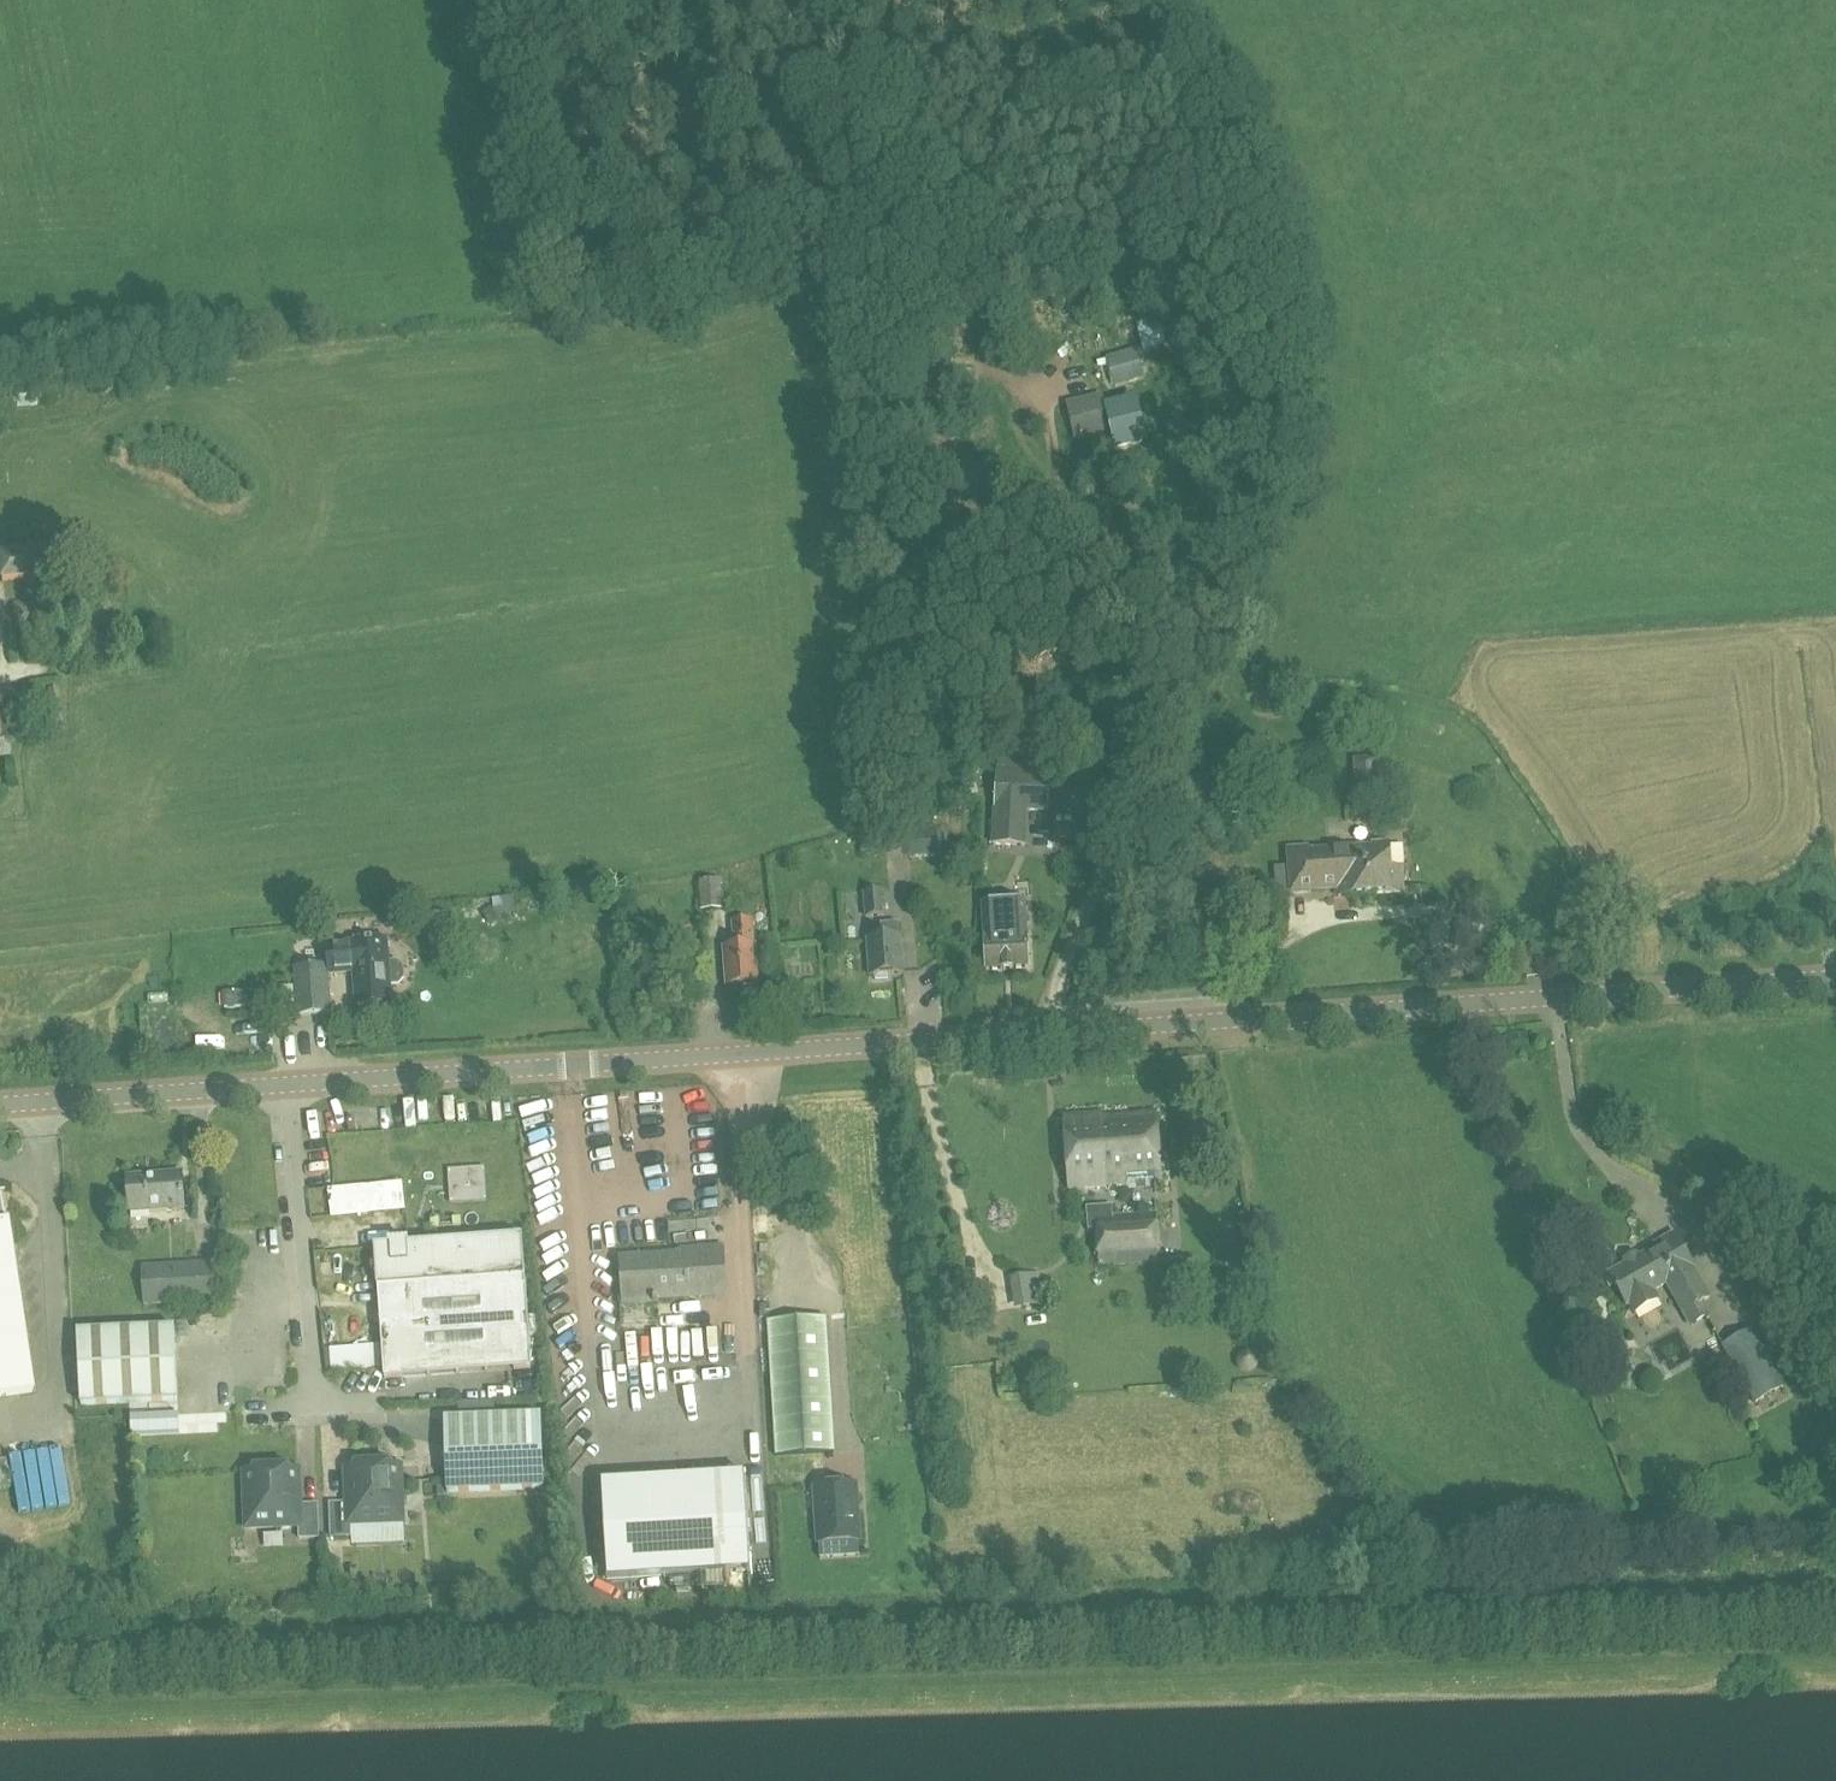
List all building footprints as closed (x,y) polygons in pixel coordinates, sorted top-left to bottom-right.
[(1165,345),(1158,319),(1136,325),(1143,351),(1165,345)] [(1115,387),(1142,379),(1135,351),(1107,359),(1115,387)] [(1106,412),(1102,395),(1067,404),(1076,441),(1112,431),(1109,421),(1122,418),(1129,447),(1156,439),(1142,393),(1117,399),(1120,409),(1106,412)] [(2,584),(62,577),(59,543),(0,550),(0,569),(2,584)] [(12,605),(15,623),(71,616),(68,598),(12,605)] [(59,699),(58,688),(48,689),(49,700),(59,699)] [(8,755),(1,692),(0,692),(0,756),(8,755)] [(1353,758),(1355,789),(1380,788),(1378,758),(1353,758)] [(989,846),(1024,848),(1027,813),(1047,814),(1049,774),(994,772),(989,846)] [(953,789),(955,798),(967,796),(966,787),(953,789)] [(909,847),(938,845),(937,830),(908,833),(909,847)] [(860,837),(862,852),(876,851),(874,836),(860,837)] [(1338,890),(1338,897),(1403,892),(1401,870),(1391,871),(1389,844),(1374,845),(1374,847),(1307,852),(1307,848),(1288,850),(1290,867),(1276,867),(1277,890),(1291,889),(1292,894),(1338,890)] [(982,882),(986,971),(1029,969),(1024,879),(982,882)] [(699,881),(701,911),(722,910),(722,895),(730,895),(729,880),(699,881)] [(864,892),(865,917),(886,915),(884,890),(864,892)] [(499,920),(491,908),(483,914),(491,925),(499,920)] [(724,949),(727,986),(758,983),(755,947),(753,947),(751,921),(734,922),(736,948),(724,949)] [(889,978),(889,974),(903,973),(900,938),(898,923),(883,924),(884,939),(868,940),(871,976),(876,975),(876,979),(889,978)] [(396,963),(386,964),(385,940),(327,943),(329,966),(329,975),(357,973),(359,1006),(389,1004),(388,985),(397,984),(403,978),(402,969),(396,963)] [(329,975),(329,966),(328,966),(296,968),(294,968),(296,992),(298,1016),(332,1014),(329,975)] [(1315,1021),(1290,1022),(1290,1035),(1316,1034),(1315,1021)] [(809,1069),(829,1065),(827,1053),(806,1057),(809,1069)] [(1065,1118),(1071,1189),(1106,1187),(1105,1184),(1161,1180),(1156,1114),(1100,1118),(1100,1115),(1065,1118)] [(553,1129),(527,1140),(544,1181),(570,1170),(553,1129)] [(698,1140),(695,1166),(715,1168),(718,1142),(698,1140)] [(127,1178),(129,1212),(185,1208),(182,1174),(127,1178)] [(448,1182),(449,1224),(475,1223),(474,1207),(492,1206),(491,1176),(460,1177),(460,1182),(448,1182)] [(566,1183),(542,1198),(551,1212),(538,1221),(555,1247),(569,1238),(560,1223),(582,1209),(566,1183)] [(31,1392),(6,1223),(4,1223),(0,1199),(0,1397),(31,1392)] [(1098,1255),(1099,1264),(1158,1261),(1158,1252),(1160,1252),(1159,1225),(1157,1224),(1157,1212),(1098,1216),(1097,1225),(1095,1227),(1096,1255),(1098,1255)] [(1626,1306),(1631,1316),(1659,1301),(1653,1291),(1666,1284),(1683,1313),(1710,1298),(1674,1234),(1654,1245),(1656,1248),(1608,1275),(1626,1306)] [(376,1248),(385,1379),(531,1368),(522,1238),(408,1246),(408,1242),(390,1244),(390,1247),(376,1248)] [(621,1259),(624,1304),(659,1302),(659,1299),(726,1295),(723,1246),(699,1248),(700,1254),(621,1259)] [(141,1265),(143,1305),(217,1301),(214,1261),(141,1265)] [(831,1454),(835,1454),(826,1317),(767,1320),(776,1458),(780,1457),(831,1454)] [(1760,1325),(1772,1347),(1785,1340),(1772,1318),(1760,1325)] [(78,1333),(81,1406),(178,1401),(174,1328),(78,1333)] [(1721,1346),(1754,1405),(1785,1387),(1753,1329),(1721,1346)] [(1247,1361),(1251,1361),(1254,1360),(1258,1358),(1260,1354),(1261,1350),(1260,1347),(1259,1344),(1256,1341),(1253,1339),(1249,1338),(1245,1339),(1242,1341),(1240,1343),(1238,1347),(1238,1351),(1239,1355),(1241,1358),(1244,1360),(1247,1361)] [(351,1363),(352,1379),(380,1378),(379,1361),(351,1363)] [(445,1419),(448,1492),(544,1489),(541,1416),(445,1419)] [(330,1503),(331,1537),(351,1536),(351,1522),(401,1520),(399,1465),(359,1467),(359,1471),(348,1471),(349,1502),(330,1503)] [(299,1524),(300,1539),(320,1538),(319,1504),(299,1505),(297,1473),(286,1474),(286,1470),(246,1471),(248,1526),(299,1524)] [(599,1477),(605,1573),(749,1569),(743,1473),(599,1477)] [(817,1546),(860,1543),(856,1486),(813,1489),(815,1510),(817,1510),(818,1524),(816,1524),(817,1546)]
